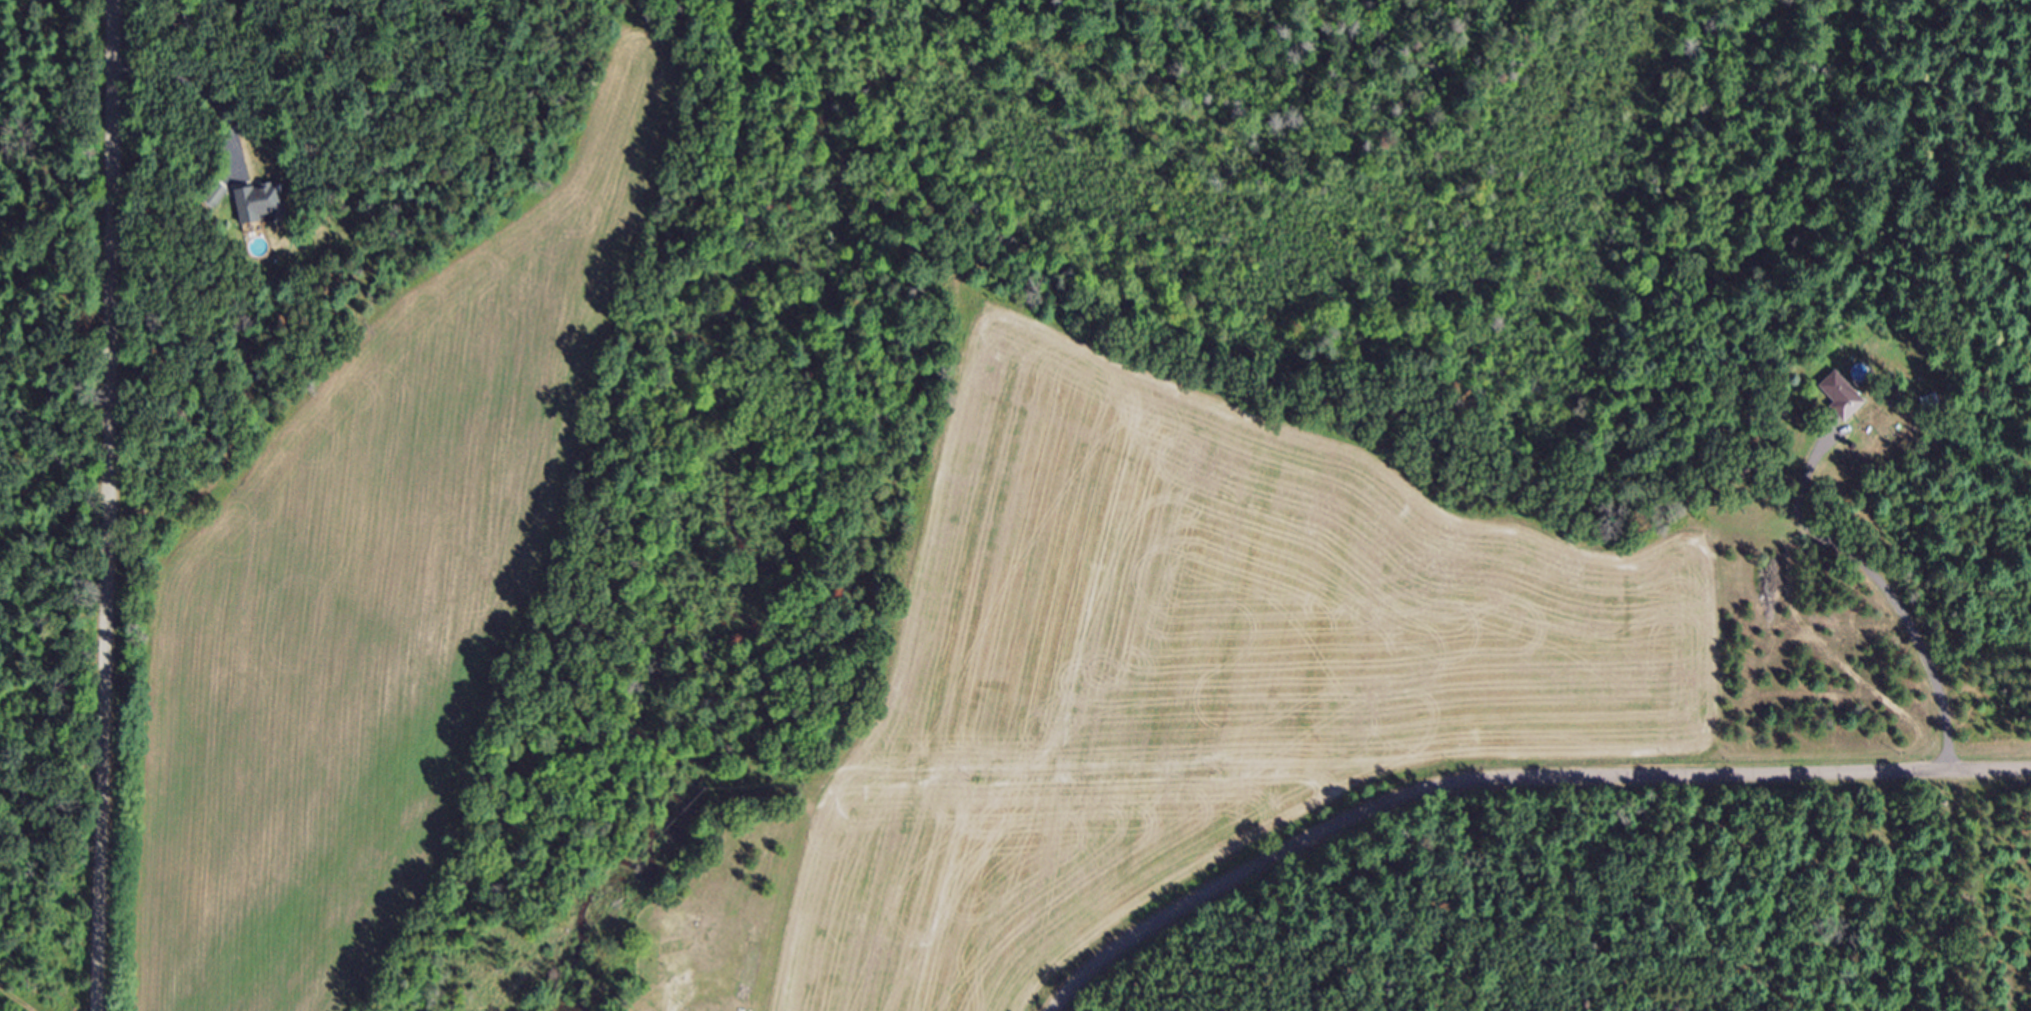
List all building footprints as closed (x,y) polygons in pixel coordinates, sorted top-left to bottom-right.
[(288,220),(282,188),(237,196),(243,228),(288,220)] [(231,200),(222,190),(207,203),(217,214),(231,200)] [(1820,394),(1851,427),(1870,409),(1839,376),(1820,394)]
